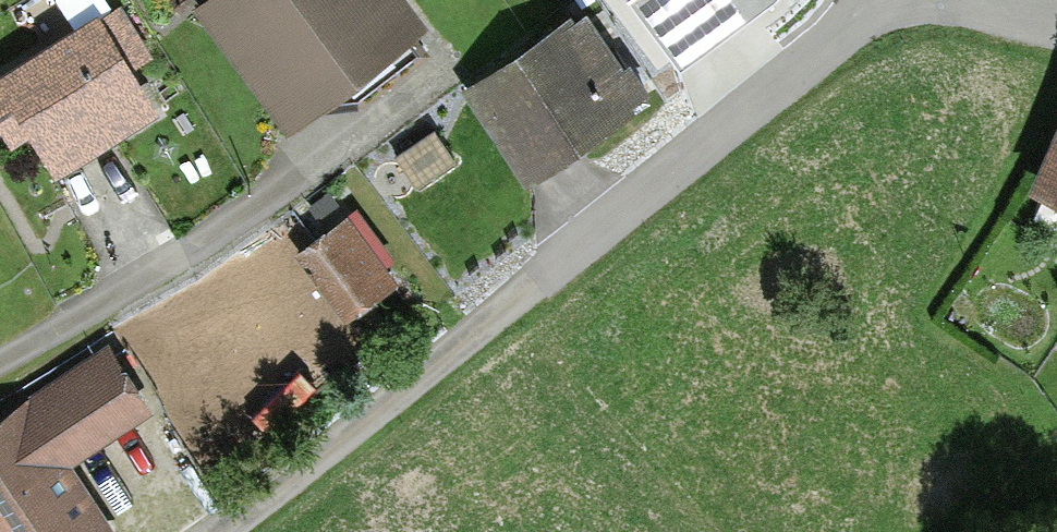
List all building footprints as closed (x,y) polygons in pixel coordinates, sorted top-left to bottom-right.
[(196,13),(287,133),(425,29),(403,0),(214,0),(196,13)] [(630,2),(683,71),(771,7),(779,0),(632,0),(630,2)] [(0,80),(0,133),(11,151),(29,140),(53,179),(156,117),(127,69),(149,56),(122,13),(101,25),(98,20),(0,80)] [(460,95),(525,190),(656,101),(633,67),(624,73),(586,18),(574,26),(571,20),(460,95)] [(1049,182),(1056,186),(1056,166),(1049,182)] [(357,211),(297,258),(352,326),(402,287),(390,272),(400,264),(357,211)] [(150,416),(106,350),(0,420),(0,531),(109,531),(68,470),(150,416)]
